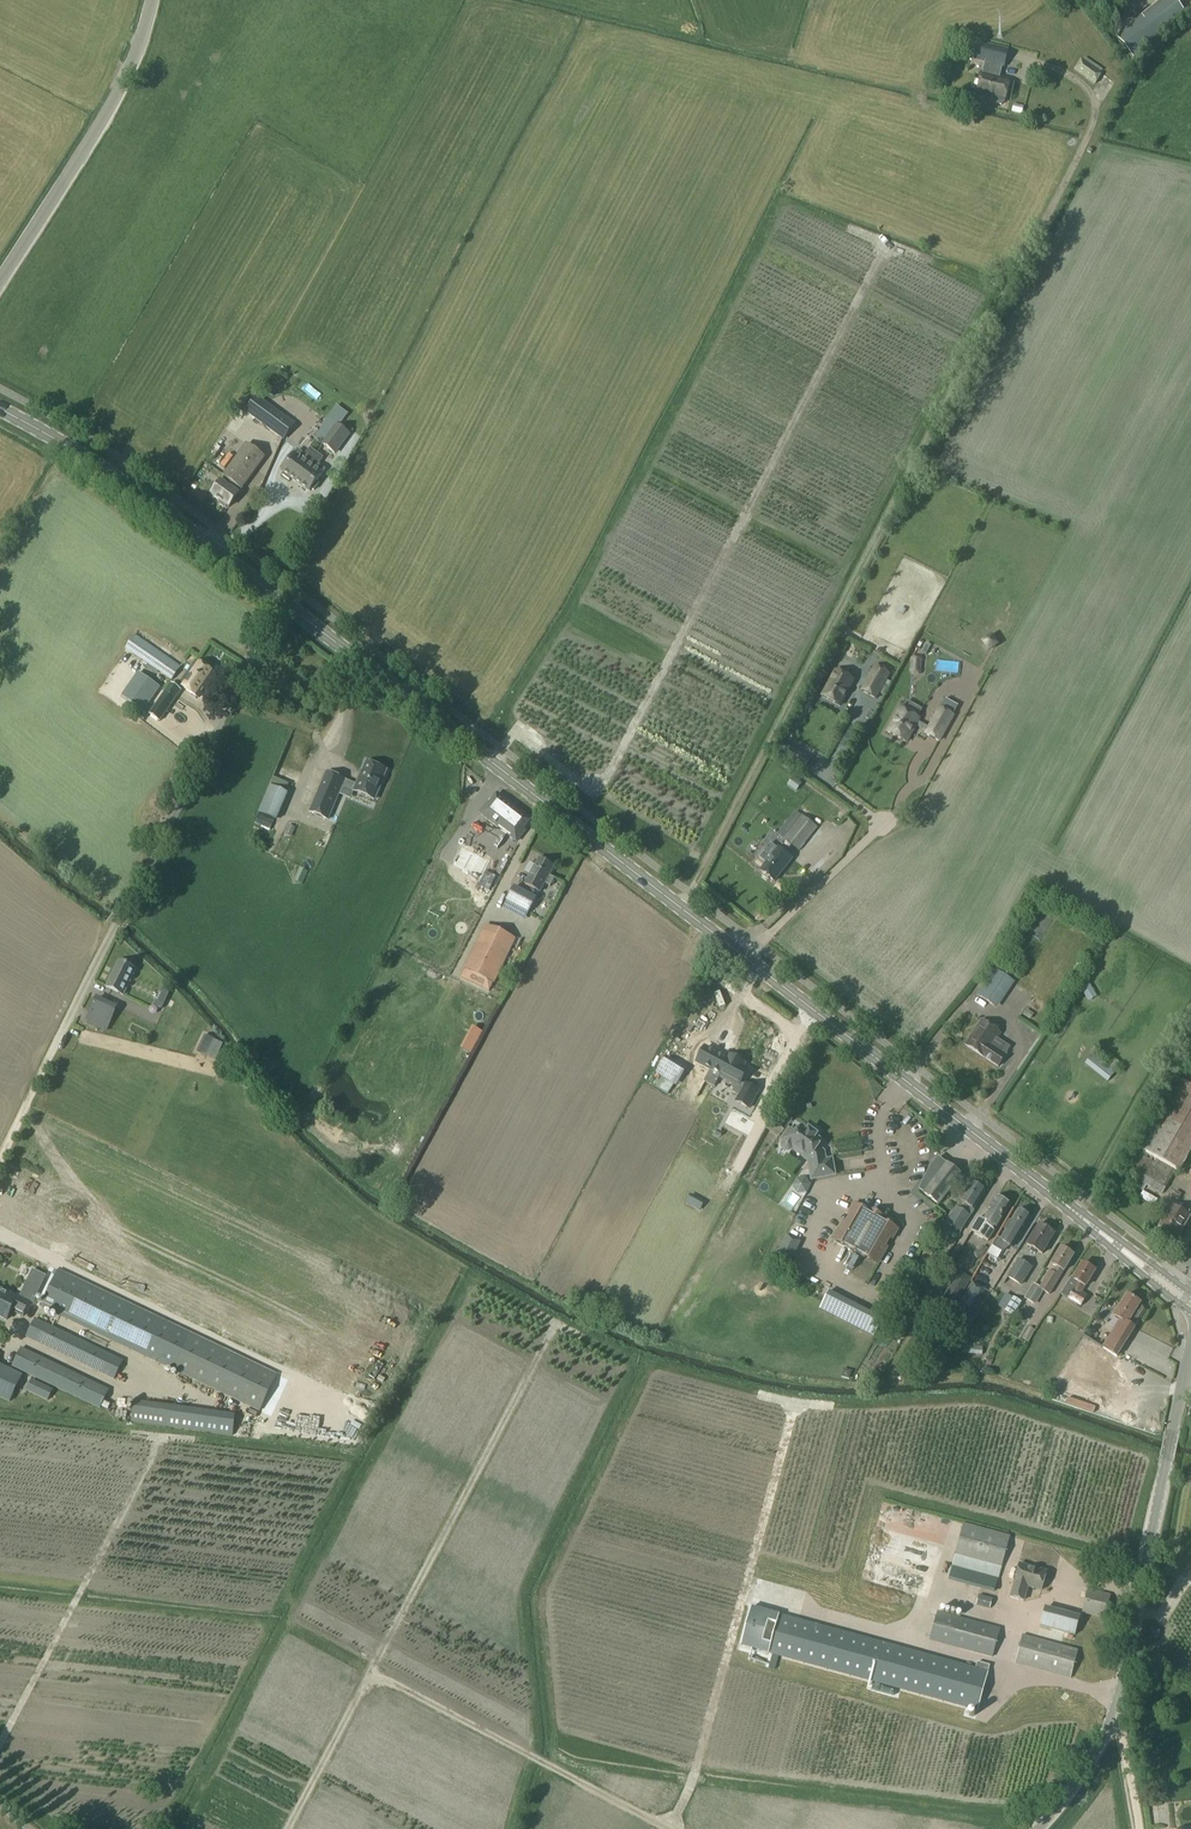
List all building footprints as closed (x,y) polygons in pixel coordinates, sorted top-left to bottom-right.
[(1117,40),(1134,61),(1187,18),(1173,0),(1167,0),(1117,40)] [(978,42),(974,59),(986,61),(984,73),(983,72),(977,97),(989,100),(988,104),(997,106),(998,103),(1004,104),(1009,78),(999,76),(1002,65),(1004,65),(1006,57),(992,53),(994,46),(978,42)] [(1065,70),(1071,57),(1065,54),(1059,67),(1065,70)] [(1081,59),(1073,70),(1097,87),(1104,75),(1081,59)] [(1014,105),(1012,112),(1021,115),(1023,107),(1014,105)] [(285,419),(256,398),(246,412),(282,439),(293,424),(286,418),(285,419)] [(337,426),(322,445),(334,454),(348,434),(337,426)] [(244,487),(263,460),(244,447),(224,475),(244,487)] [(305,456),(297,450),(282,472),(284,473),(282,476),(289,481),(291,478),(309,492),(311,489),(314,491),(319,484),(316,482),(325,471),(317,465),(322,459),(310,449),(305,456)] [(240,492),(244,487),(224,475),(221,480),(222,481),(220,484),(219,483),(209,496),(227,509),(239,492),(240,492)] [(171,617),(176,607),(151,594),(145,604),(171,617)] [(133,636),(124,650),(170,681),(179,669),(133,636)] [(850,665),(849,668),(859,671),(866,650),(843,642),(836,661),(850,665)] [(912,662),(910,673),(912,675),(918,676),(920,674),(921,663),(919,661),(914,660),(912,662)] [(194,662),(178,686),(197,699),(208,682),(212,684),(216,678),(212,675),(213,674),(194,662)] [(875,668),(861,692),(875,700),(889,676),(875,668)] [(835,672),(821,697),(839,707),(853,681),(835,672)] [(968,691),(948,674),(934,689),(954,707),(968,691)] [(148,705),(153,697),(147,693),(152,686),(138,676),(122,698),(129,703),(130,702),(145,712),(149,706),(148,705)] [(212,704),(226,685),(219,680),(205,699),(212,704)] [(166,690),(149,714),(159,721),(176,697),(166,690)] [(899,710),(886,733),(905,744),(915,726),(926,733),(928,731),(916,724),(918,721),(899,710)] [(926,733),(925,735),(938,743),(952,718),(939,711),(928,731),(926,733)] [(114,730),(124,737),(128,733),(118,725),(114,730)] [(814,746),(811,752),(820,755),(822,749),(814,746)] [(319,787),(308,814),(326,821),(337,795),(336,795),(339,787),(372,801),(385,772),(365,764),(355,787),(326,774),(320,788),(319,787)] [(265,785),(253,812),(273,820),(285,794),(265,785)] [(530,820),(498,795),(490,805),(488,803),(479,814),(516,842),(525,831),(523,829),(530,820)] [(796,811),(777,834),(799,852),(818,829),(796,811)] [(255,814),(251,823),(267,830),(270,821),(255,814)] [(291,836),(294,830),(288,827),(285,833),(291,836)] [(483,870),(488,861),(463,847),(453,864),(462,869),(460,871),(469,876),(470,873),(484,880),(478,890),(487,895),(497,876),(489,872),(489,873),(483,870)] [(779,849),(761,871),(775,882),(793,860),(779,849)] [(514,889),(507,903),(529,914),(545,885),(550,888),(555,880),(549,877),(554,868),(539,860),(525,886),(532,890),(529,896),(514,889)] [(299,869),(294,880),(302,884),(307,871),(300,868),(299,869)] [(486,926),(465,970),(494,985),(515,940),(486,926)] [(532,929),(528,937),(533,940),(538,932),(532,929)] [(119,962),(106,988),(123,996),(135,970),(119,962)] [(995,970),(977,996),(996,1008),(1013,983),(995,970)] [(1085,983),(1079,986),(1087,1001),(1093,998),(1085,983)] [(161,994),(158,1001),(155,1000),(153,1005),(161,1009),(170,991),(162,987),(159,992),(161,994)] [(97,999),(86,1022),(105,1032),(117,1008),(97,999)] [(1037,1010),(1040,1003),(1033,1000),(1030,1007),(1037,1010)] [(712,1019),(718,1007),(709,1003),(704,1015),(712,1019)] [(1029,1020),(1033,1015),(1026,1011),(1023,1016),(1029,1020)] [(982,1021),(965,1046),(985,1059),(998,1068),(1005,1058),(1004,1057),(1010,1048),(997,1040),(1001,1034),(982,1021)] [(746,1053),(765,1065),(774,1049),(745,1031),(730,1055),(741,1062),(746,1053)] [(194,1055),(208,1060),(214,1044),(200,1039),(194,1055)] [(704,1049),(697,1062),(712,1070),(705,1082),(714,1087),(719,1078),(718,1078),(727,1061),(704,1049)] [(1093,1055),(1085,1065),(1108,1083),(1116,1073),(1093,1055)] [(727,1061),(718,1078),(719,1078),(736,1087),(733,1093),(739,1096),(744,1087),(740,1084),(747,1072),(741,1069),(743,1064),(730,1057),(727,1061)] [(684,1072),(665,1060),(658,1071),(677,1083),(684,1072)] [(1142,1152),(1175,1170),(1180,1173),(1190,1155),(1190,1156),(1190,1067),(1142,1152)] [(739,1096),(736,1102),(749,1109),(758,1092),(745,1085),(744,1087),(739,1096)] [(783,1144),(782,1146),(784,1149),(786,1150),(788,1150),(791,1149),(792,1147),(808,1159),(809,1158),(812,1160),(812,1164),(810,1165),(812,1179),(833,1175),(831,1161),(824,1162),(823,1153),(815,1148),(820,1143),(813,1138),(815,1136),(808,1131),(806,1133),(800,1129),(796,1135),(790,1131),(783,1141),(784,1141),(783,1144)] [(1142,1152),(1129,1175),(1162,1194),(1175,1170),(1142,1152)] [(920,1190),(938,1205),(961,1176),(946,1164),(946,1165),(938,1159),(930,1170),(920,1190)] [(956,1209),(947,1225),(960,1233),(970,1218),(969,1217),(973,1210),(974,1211),(985,1192),(971,1184),(960,1203),(961,1203),(957,1210),(956,1209)] [(1172,1196),(1179,1200),(1182,1195),(1175,1191),(1172,1196)] [(1154,1206),(1157,1200),(1142,1192),(1139,1198),(1154,1206)] [(978,1218),(970,1231),(988,1242),(1010,1207),(999,1200),(996,1204),(994,1203),(990,1210),(992,1211),(984,1223),(978,1218)] [(976,1210),(981,1213),(987,1202),(981,1200),(976,1210)] [(812,1211),(814,1205),(802,1201),(800,1208),(812,1211)] [(907,1214),(917,1219),(924,1208),(913,1203),(907,1214)] [(845,1224),(834,1242),(876,1265),(886,1247),(883,1246),(888,1238),(890,1240),(895,1230),(883,1223),(884,1220),(869,1211),(867,1214),(854,1207),(849,1216),(851,1217),(847,1225),(845,1224)] [(1172,1207),(1160,1228),(1178,1238),(1190,1218),(1172,1207)] [(998,1240),(993,1248),(1002,1253),(1007,1245),(1012,1249),(1030,1219),(1018,1212),(1011,1223),(1010,1222),(1005,1230),(1007,1231),(1000,1241),(998,1240)] [(1040,1225),(1026,1245),(1032,1249),(1030,1252),(1034,1254),(1036,1252),(1042,1256),(1056,1235),(1040,1225)] [(1062,1249),(1052,1265),(1056,1268),(1064,1272),(1073,1255),(1062,1249)] [(1017,1259),(1006,1279),(1020,1287),(1032,1268),(1017,1259)] [(1072,1280),(1086,1288),(1086,1289),(1096,1272),(1082,1264),(1073,1279),(1072,1280)] [(1039,1289),(1044,1292),(1050,1296),(1064,1273),(1064,1272),(1056,1268),(1053,1273),(1049,1271),(1040,1288),(1039,1289)] [(56,1270),(38,1308),(172,1372),(257,1413),(275,1375),(190,1334),(56,1270)] [(958,1272),(942,1301),(955,1309),(972,1280),(958,1272)] [(1071,1278),(1060,1296),(1081,1308),(1088,1297),(1083,1294),(1086,1288),(1072,1280),(1073,1279),(1071,1278)] [(908,1290),(902,1299),(913,1304),(918,1295),(922,1297),(926,1289),(910,1280),(905,1288),(908,1290)] [(973,1283),(957,1309),(958,1309),(966,1314),(970,1317),(986,1291),(973,1283)] [(4,1321),(9,1312),(21,1317),(28,1303),(30,1304),(38,1286),(33,1284),(31,1287),(24,1284),(18,1297),(15,1296),(14,1299),(0,1292),(0,1319),(4,1321)] [(1033,1284),(1024,1300),(1035,1306),(1044,1292),(1039,1289),(1040,1288),(1033,1284)] [(1016,1291),(1008,1306),(1016,1311),(1025,1296),(1016,1291)] [(1120,1321),(1102,1349),(1111,1355),(1117,1359),(1119,1356),(1136,1330),(1128,1325),(1141,1304),(1128,1296),(1114,1317),(1120,1321)] [(958,1309),(948,1325),(956,1330),(966,1314),(958,1309)] [(33,1319),(23,1339),(111,1381),(121,1361),(68,1336),(70,1331),(50,1321),(47,1326),(33,1319)] [(1029,1328),(1022,1340),(1028,1344),(1035,1331),(1029,1328)] [(964,1346),(963,1354),(975,1355),(975,1347),(964,1346)] [(19,1348),(9,1368),(98,1410),(107,1391),(19,1348)] [(8,1404),(21,1375),(0,1366),(0,1400),(8,1404)] [(30,1380),(24,1392),(45,1402),(51,1390),(30,1380)] [(132,1402),(129,1423),(165,1428),(168,1406),(132,1402)] [(964,1523),(951,1567),(999,1580),(1011,1537),(964,1523)] [(1021,1565),(1011,1597),(1025,1601),(1029,1587),(1042,1591),(1048,1572),(1021,1565)] [(978,1597),(976,1607),(989,1610),(992,1601),(978,1597)] [(1045,1608),(1040,1627),(1075,1636),(1080,1618),(1045,1608)] [(976,1670),(751,1610),(741,1648),(958,1706),(978,1712),(990,1667),(978,1663),(976,1670)] [(937,1614),(930,1642),(992,1658),(1000,1630),(937,1614)] [(1151,1637),(1158,1639),(1159,1630),(1152,1629),(1151,1637)] [(1023,1635),(1014,1665),(1071,1681),(1079,1651),(1023,1635)]
